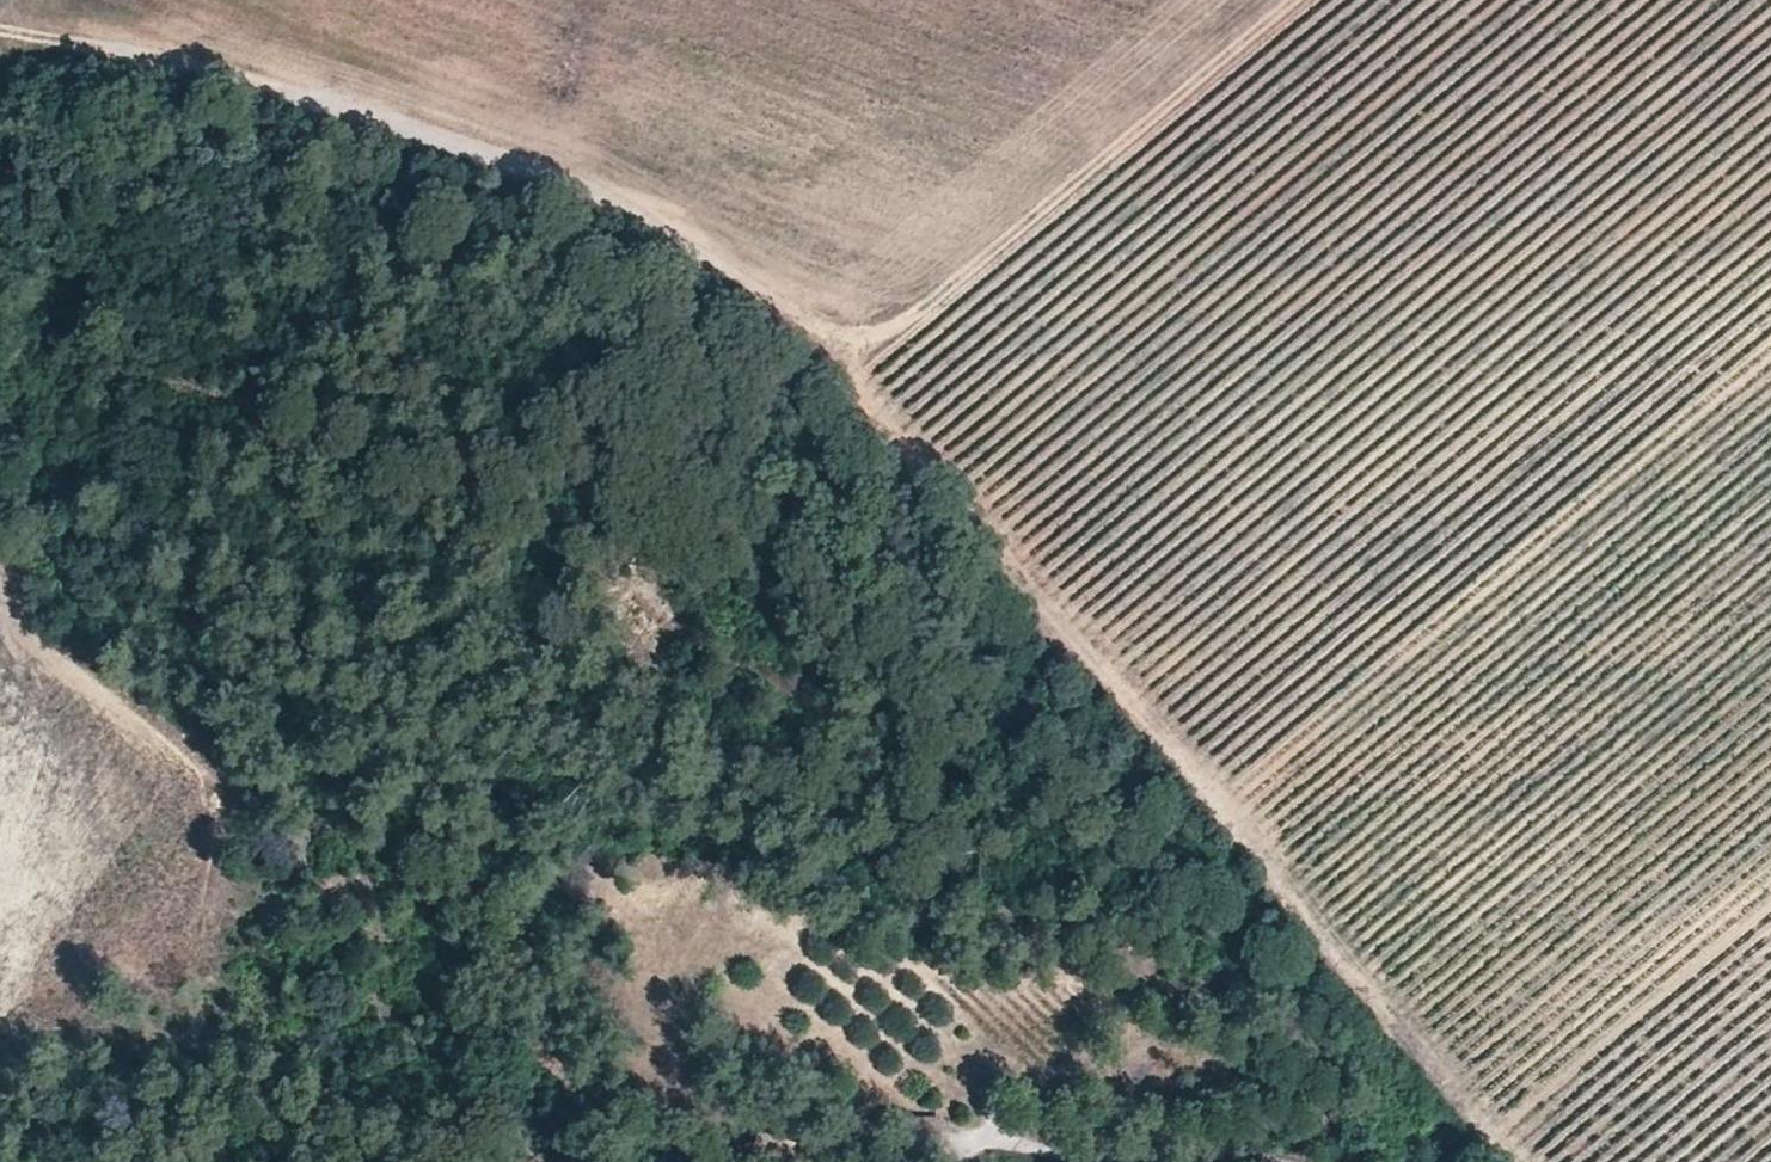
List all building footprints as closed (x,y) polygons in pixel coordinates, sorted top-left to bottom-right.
[(800,1151),(783,1148),(781,1161),(798,1161),(800,1151)]
